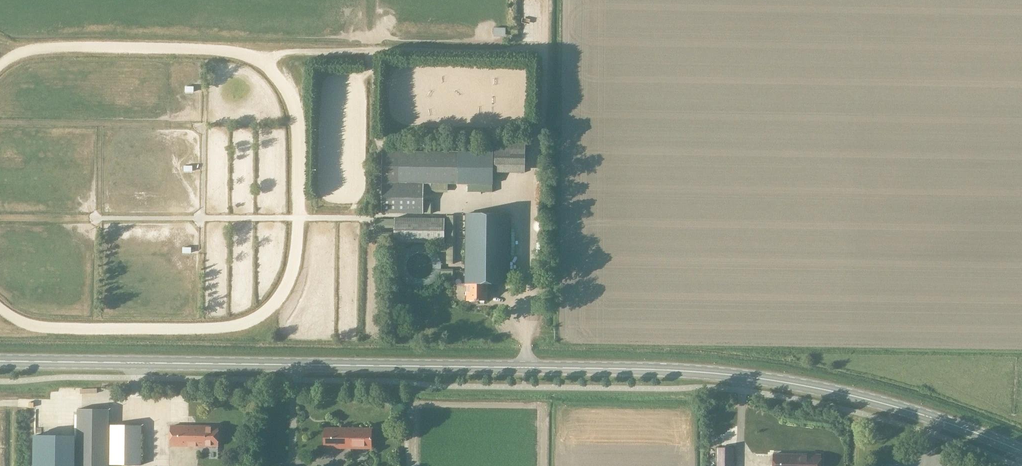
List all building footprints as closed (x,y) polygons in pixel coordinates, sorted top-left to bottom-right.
[(518,19),(527,19),(527,0),(518,0),(518,19)] [(192,78),(184,78),(183,89),(192,90),(192,78)] [(380,213),(398,213),(423,213),(423,183),(492,184),(493,163),(523,163),(523,142),(493,142),(493,152),(381,151),(381,183),(380,213)] [(182,158),(182,174),(190,173),(189,158),(182,158)] [(476,212),(477,195),(465,194),(464,212),(476,212)] [(508,284),(509,214),(466,214),(465,285),(467,285),(467,301),(486,301),(486,284),(508,284)] [(445,220),(394,219),(394,243),(444,244),(445,220)] [(108,409),(78,409),(77,465),(108,465),(108,409)] [(111,425),(110,465),(141,465),(141,425),(111,425)] [(171,426),(171,446),(218,447),(218,427),(171,426)] [(324,428),(324,448),(371,448),(371,429),(324,428)] [(73,435),(34,435),(33,465),(73,465),(73,435)] [(734,448),(717,448),(717,465),(734,465),(734,448)] [(821,455),(773,454),(773,465),(821,465),(821,455)]
